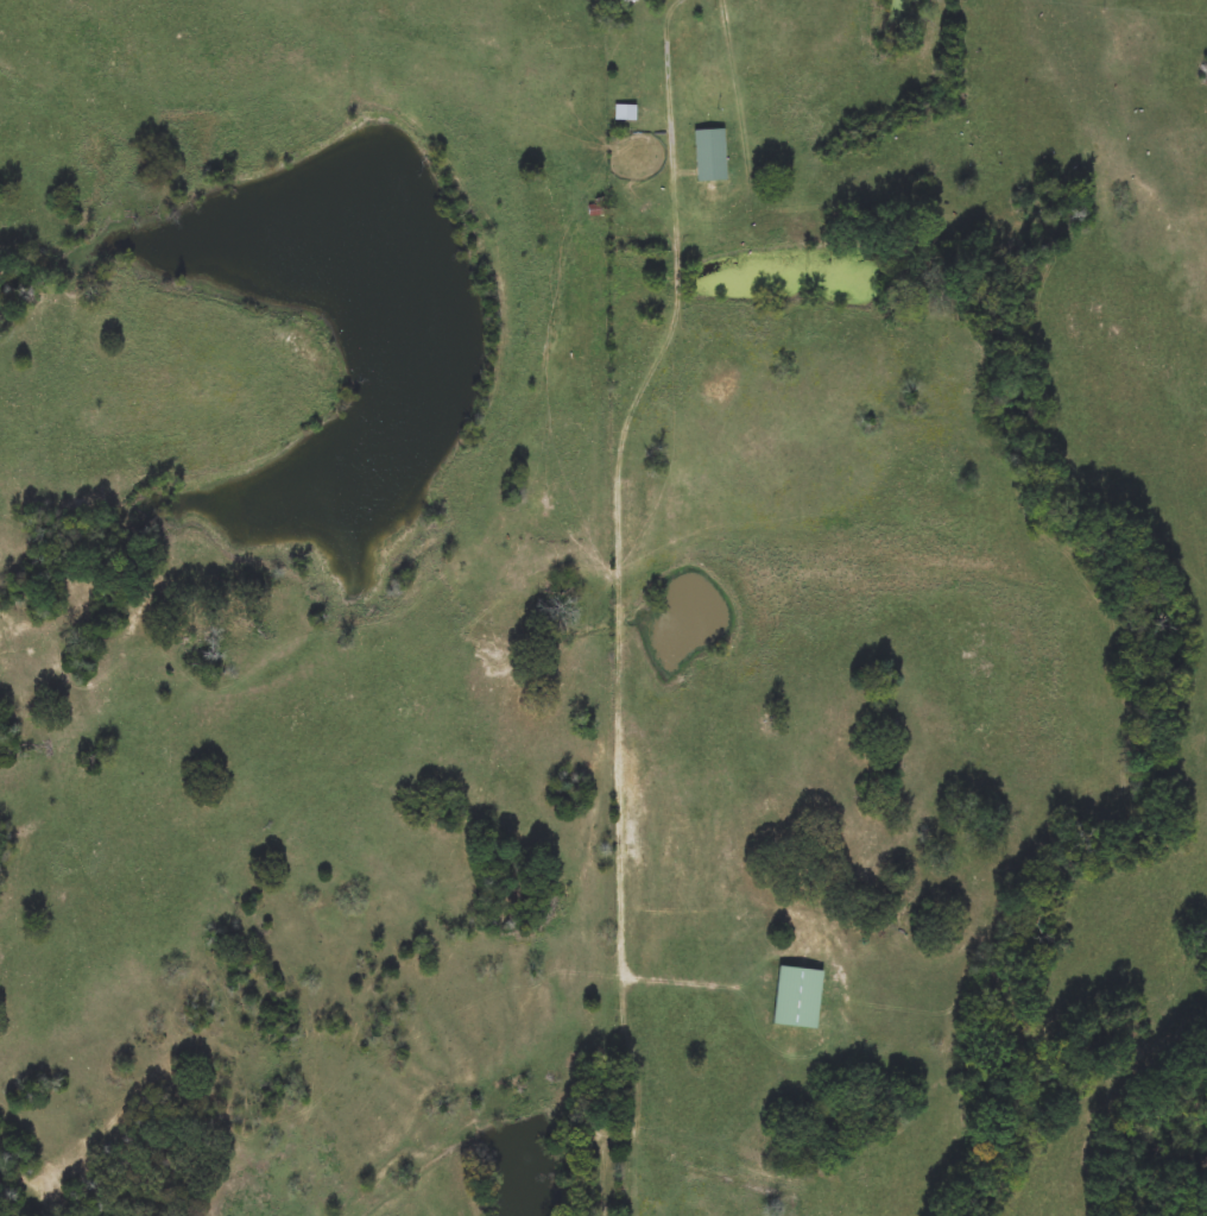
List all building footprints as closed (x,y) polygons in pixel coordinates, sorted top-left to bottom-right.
[(636,121),(614,121),(614,106),(636,106),(636,121)] [(695,190),(696,149),(719,150),(716,190),(695,190)] [(817,1029),(773,1025),(778,966),(823,971),(817,1029)]
